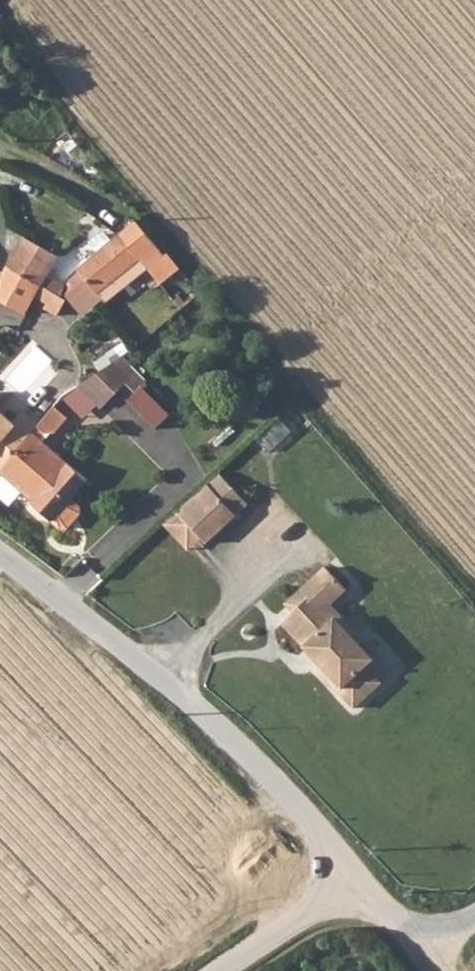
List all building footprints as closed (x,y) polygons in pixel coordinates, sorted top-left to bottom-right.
[(138,222),(122,236),(143,262),(159,249),(138,222)] [(100,296),(143,262),(122,236),(79,270),(100,296)] [(59,261),(24,242),(9,269),(44,288),(59,261)] [(143,262),(100,296),(107,305),(150,271),(143,262)] [(9,269),(7,276),(0,301),(0,302),(28,315),(44,288),(9,269)] [(183,303),(187,308),(198,300),(189,289),(179,298),(183,303)] [(174,302),(178,307),(183,303),(179,298),(174,302)] [(134,381),(116,364),(83,389),(106,411),(134,381)] [(34,432),(35,431),(39,426),(23,411),(13,423),(1,412),(3,408),(0,405),(0,471),(34,432)] [(39,426),(35,431),(42,438),(46,435),(56,435),(69,420),(57,409),(39,426)] [(283,420),(262,437),(273,450),(294,432),(283,420)] [(35,431),(34,432),(0,471),(0,474),(35,506),(32,509),(59,533),(62,533),(78,514),(78,510),(70,503),(88,483),(41,440),(42,438),(35,431)] [(220,475),(178,514),(202,540),(207,545),(249,506),(220,475)] [(79,520),(78,514),(62,533),(67,533),(79,520)] [(189,552),(202,540),(178,514),(165,526),(189,552)] [(327,570),(293,602),(301,611),(284,626),(307,651),(311,647),(328,666),(325,669),(344,689),(340,693),(357,711),(378,691),(364,676),(370,670),(350,649),(358,642),(340,623),(344,619),(334,608),(349,592),(327,570)] [(344,619),(340,623),(358,642),(362,638),(344,619)] [(358,642),(350,649),(370,670),(378,663),(358,642)] [(321,673),(340,693),(344,689),(325,669),(321,673)] [(370,670),(364,676),(378,691),(384,685),(370,670)]
